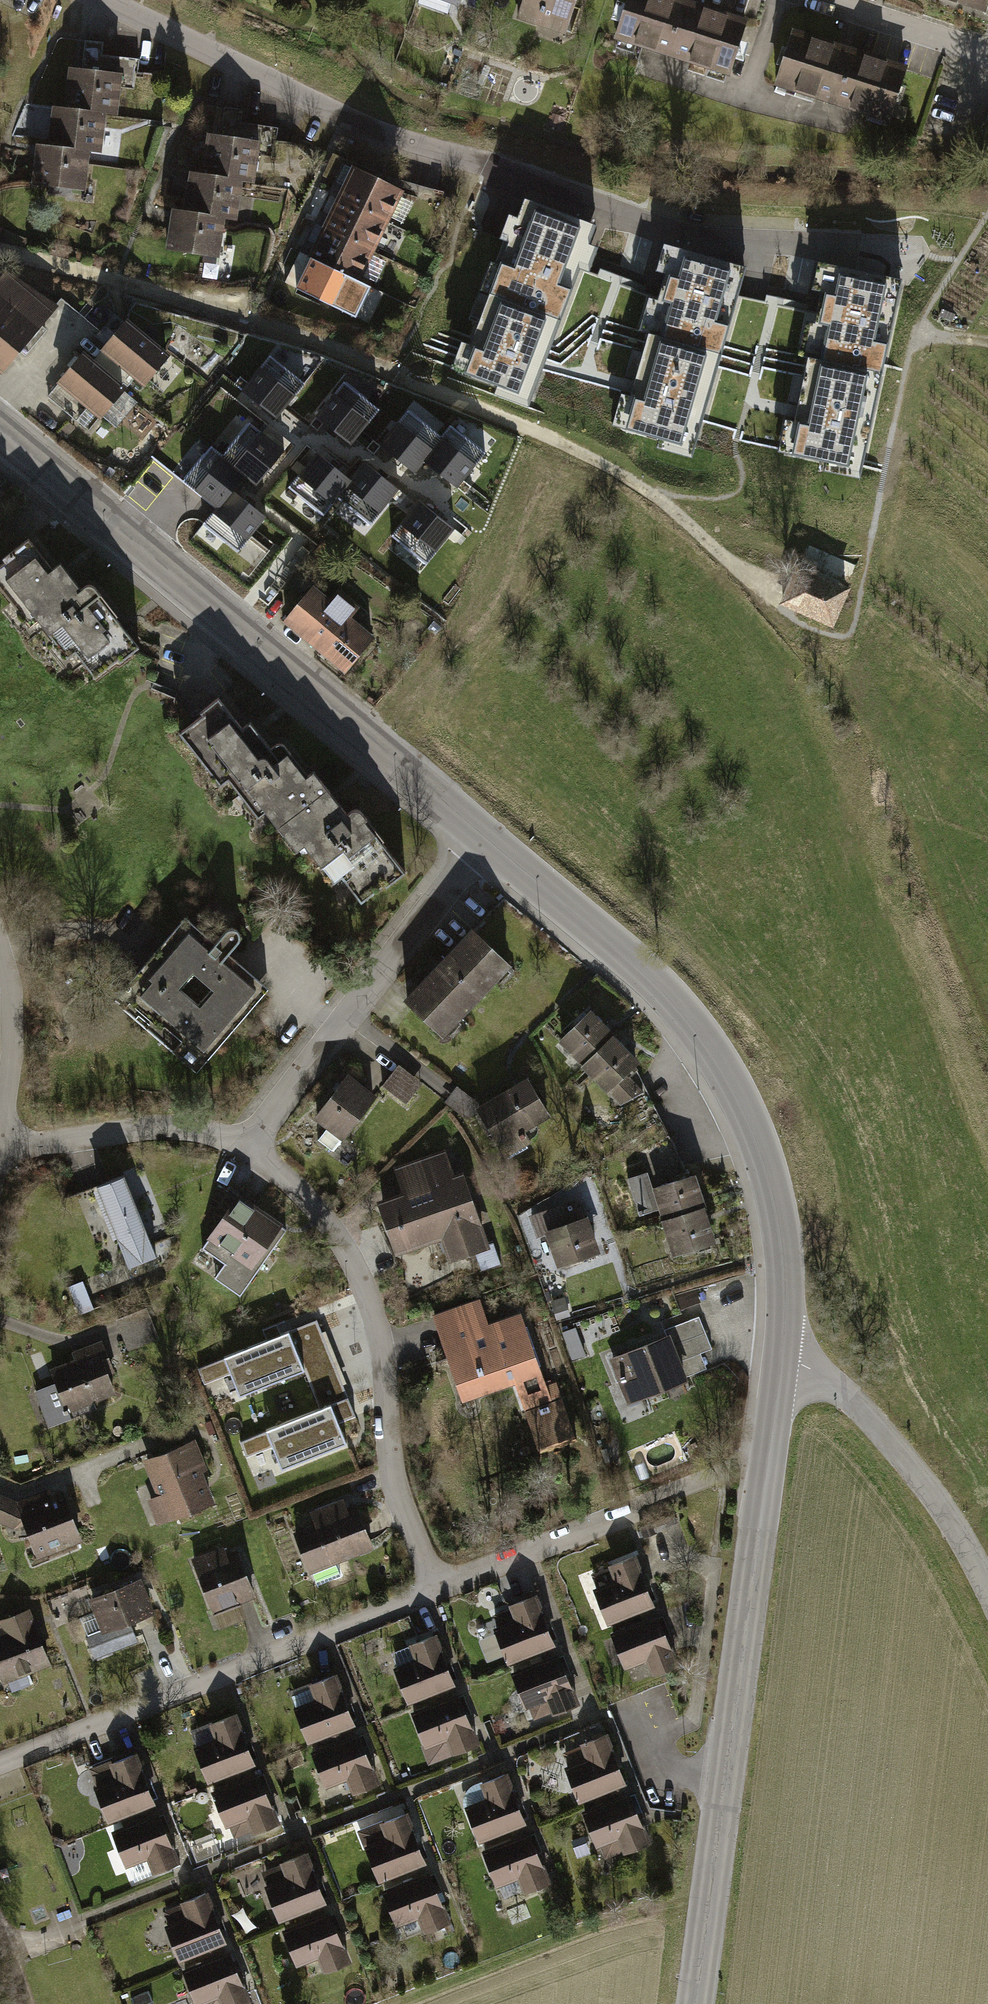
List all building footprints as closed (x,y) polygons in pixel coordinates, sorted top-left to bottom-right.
[(518,15),(566,31),(576,0),(523,0),(518,15)] [(617,36),(729,72),(745,22),(694,6),(693,9),(683,6),(684,2),(677,0),(628,0),(617,36)] [(793,33),(777,84),(888,120),(905,69),(853,52),(852,56),(842,53),(843,49),(793,33)] [(82,69),(98,71),(100,55),(102,43),(85,41),(82,69)] [(98,71),(120,74),(122,58),(100,55),(98,71)] [(118,87),(133,89),(136,72),(137,59),(122,58),(120,74),(118,87)] [(104,112),(104,113),(115,115),(118,87),(120,74),(98,71),(82,69),(70,68),(66,108),(104,112)] [(151,74),(136,72),(133,89),(132,102),(148,103),(151,74)] [(87,150),(87,152),(99,153),(104,113),(104,112),(66,108),(54,106),(50,146),(87,150)] [(241,179),(240,181),(252,183),(256,156),(258,142),(237,138),(239,122),(241,110),(225,108),(221,136),(209,134),(203,174),(241,179)] [(237,138),(258,142),(261,126),(239,122),(237,138)] [(256,156),(271,158),(274,141),(276,128),(261,126),(258,142),(256,156)] [(87,150),(50,146),(38,144),(33,184),(83,190),(87,152),(87,150)] [(329,194),(340,199),(385,221),(399,191),(355,169),(346,186),(335,181),(329,194)] [(223,217),(223,218),(234,220),(240,181),(241,179),(203,174),(191,172),(185,211),(223,217)] [(493,295),(560,320),(579,268),(575,266),(578,260),(584,243),(588,244),(595,225),(525,198),(518,217),(521,219),(512,243),(509,241),(500,265),(504,266),(493,295)] [(340,199),(326,229),(370,250),(385,221),(340,199)] [(223,217),(185,211),(174,209),(168,250),(217,257),(223,218),(223,217)] [(356,280),(370,250),(326,229),(311,258),(356,280)] [(652,334),(721,354),(746,267),(677,247),(669,274),(665,273),(661,287),(657,300),(662,301),(652,334)] [(819,324),(812,358),(881,373),(902,280),(831,264),(825,292),(821,291),(818,306),(814,323),(819,324)] [(0,280),(0,307),(33,334),(41,325),(40,324),(49,314),(50,314),(55,309),(5,274),(0,280)] [(560,320),(493,295),(489,293),(460,371),(498,385),(499,381),(532,394),(543,364),(560,320)] [(33,334),(0,307),(0,368),(3,370),(33,334)] [(166,357),(125,323),(104,348),(92,364),(119,386),(131,372),(136,376),(136,375),(145,383),(166,357)] [(721,354),(652,334),(648,333),(633,387),(621,427),(659,438),(660,434),(695,444),(721,354)] [(92,364),(81,355),(60,381),(61,381),(48,396),(76,420),(89,405),(101,415),(123,389),(119,386),(92,364)] [(305,383),(270,355),(241,390),(276,418),(305,383)] [(861,464),(881,373),(812,358),(808,357),(796,412),(794,421),(798,422),(791,453),(826,461),(827,457),(861,464)] [(379,409),(345,382),(316,417),(351,444),(379,409)] [(441,436),(408,410),(380,445),(415,473),(424,461),(423,461),(442,437),(441,436)] [(249,422),(222,455),(222,456),(245,475),(245,476),(256,485),(284,450),(249,422)] [(450,424),(441,436),(442,437),(423,461),(424,461),(457,488),(486,453),(450,424)] [(183,480),(216,508),(217,508),(232,489),(233,490),(245,476),(245,475),(222,456),(222,455),(211,446),(183,480)] [(323,515),(338,498),(336,497),(350,479),(349,478),(317,452),(288,487),(323,515)] [(364,461),(349,478),(350,479),(336,497),(338,498),(370,524),(399,489),(364,461)] [(266,517),(233,490),(232,489),(217,508),(216,508),(203,524),(238,552),(266,517)] [(454,529),(420,501),(391,536),(426,563),(454,529)] [(0,565),(0,588),(12,603),(20,597),(49,635),(57,629),(94,677),(117,659),(120,662),(139,647),(99,596),(101,594),(93,586),(91,585),(89,585),(88,585),(86,585),(80,589),(60,563),(52,569),(28,539),(3,558),(5,561),(0,565)] [(808,544),(783,603),(831,623),(855,564),(808,544)] [(311,589),(286,619),(305,634),(304,635),(346,669),(371,639),(364,634),(368,629),(349,614),(354,609),(337,594),(329,603),(311,589)] [(246,787),(288,755),(290,753),(283,744),(280,743),(278,743),(275,744),(270,748),(250,722),(242,728),(218,697),(200,711),(202,714),(179,733),(202,763),(210,757),(240,794),(247,788),(246,787)] [(246,787),(247,788),(278,828),(286,822),(315,860),(323,854),(361,902),(384,884),(386,887),(405,872),(365,821),(367,819),(359,810),(357,809),(354,809),(352,809),(347,813),(313,770),(305,776),(288,755),(246,787)] [(141,983),(123,1003),(192,1062),(210,1041),(213,1044),(258,992),(243,979),(243,978),(236,971),(235,972),(232,970),(237,965),(226,956),(239,940),(240,937),(240,934),(239,932),(237,929),(234,928),(231,927),(228,928),(226,929),(209,949),(186,930),(176,942),(173,939),(138,980),(141,983)] [(473,932),(407,1001),(441,1033),(507,964),(473,932)] [(562,1039),(585,1063),(612,1038),(613,1037),(589,1013),(562,1039)] [(636,1063),(612,1038),(585,1063),(584,1064),(608,1089),(632,1066),(636,1063)] [(399,1064),(391,1074),(414,1092),(422,1083),(399,1064)] [(644,1091),(632,1066),(608,1089),(607,1090),(616,1108),(644,1091)] [(391,1074),(382,1085),(405,1103),(414,1092),(391,1074)] [(347,1078),(317,1117),(328,1125),(318,1139),(332,1150),(373,1097),(347,1078)] [(484,1107),(479,1110),(509,1159),(527,1148),(524,1143),(534,1137),(536,1135),(537,1132),(538,1129),(537,1126),(534,1121),(547,1113),(528,1081),(484,1107)] [(479,1110),(484,1107),(456,1085),(444,1101),(467,1119),(479,1110)] [(623,1124),(652,1106),(644,1091),(616,1108),(623,1124)] [(631,1139),(659,1122),(652,1106),(623,1124),(631,1139)] [(638,1155),(667,1137),(659,1122),(631,1139),(638,1155)] [(646,1170),(674,1152),(667,1137),(638,1155),(646,1170)] [(674,1152),(646,1170),(655,1188),(656,1187),(686,1178),(674,1152)] [(413,1193),(382,1204),(397,1249),(444,1232),(452,1256),(467,1251),(475,1273),(500,1264),(492,1241),(483,1244),(460,1177),(453,1180),(444,1154),(404,1167),(413,1193)] [(661,1203),(667,1220),(702,1209),(703,1209),(692,1176),(686,1178),(656,1187),(658,1192),(654,1193),(647,1172),(628,1178),(639,1215),(659,1208),(657,1204),(661,1203)] [(124,1175),(97,1186),(124,1256),(152,1245),(124,1175)] [(240,1194),(205,1248),(224,1261),(214,1277),(242,1296),(289,1227),(240,1194)] [(559,1208),(544,1217),(561,1264),(596,1251),(584,1219),(577,1221),(571,1204),(559,1208)] [(712,1241),(702,1209),(667,1220),(665,1220),(676,1253),(712,1241)] [(152,1245),(124,1256),(128,1266),(156,1256),(152,1245)] [(93,1309),(82,1281),(68,1287),(80,1314),(93,1309)] [(699,1301),(694,1290),(674,1296),(680,1309),(699,1301)] [(478,1300),(440,1312),(455,1354),(450,1356),(464,1398),(515,1381),(537,1373),(538,1377),(536,1378),(540,1390),(542,1389),(548,1405),(532,1410),(546,1449),(571,1441),(558,1402),(551,1404),(549,1400),(559,1396),(555,1384),(545,1387),(540,1371),(538,1372),(523,1328),(524,1328),(520,1314),(487,1325),(478,1300)] [(132,1330),(151,1322),(146,1309),(118,1320),(129,1348),(138,1345),(132,1330)] [(712,1348),(699,1316),(664,1330),(667,1337),(613,1358),(622,1382),(633,1377),(641,1397),(684,1379),(683,1378),(677,1362),(700,1352),(712,1348)] [(151,1322),(132,1330),(138,1345),(157,1337),(151,1322)] [(573,1359),(585,1355),(575,1327),(563,1332),(573,1359)] [(288,1330),(224,1357),(224,1358),(230,1373),(239,1395),(304,1369),(332,1358),(321,1332),(294,1343),(288,1330)] [(57,1383),(36,1391),(46,1417),(63,1410),(65,1413),(71,1411),(69,1408),(92,1399),(113,1390),(106,1373),(112,1371),(101,1344),(75,1354),(78,1361),(53,1371),(57,1383)] [(706,1368),(700,1352),(677,1362),(683,1378),(706,1368)] [(230,1373),(224,1358),(198,1368),(204,1384),(230,1373)] [(332,1358),(304,1369),(315,1396),(343,1385),(332,1358)] [(540,1451),(546,1449),(532,1410),(548,1405),(542,1389),(540,1390),(536,1378),(538,1377),(537,1373),(515,1381),(540,1451)] [(343,1385),(315,1396),(320,1408),(330,1404),(338,1422),(355,1416),(343,1385)] [(63,1410),(46,1417),(50,1426),(96,1408),(92,1399),(69,1408),(71,1411),(65,1413),(63,1410)] [(320,1408),(266,1430),(266,1431),(273,1447),(281,1468),(346,1442),(338,1422),(330,1404),(320,1408)] [(273,1447),(266,1431),(240,1441),(246,1457),(273,1447)] [(187,1445),(148,1460),(162,1496),(170,1516),(209,1501),(187,1445)] [(19,1506),(0,1498),(0,1518),(16,1525),(25,1522),(37,1553),(79,1536),(62,1495),(49,1500),(46,1493),(18,1504),(19,1506)] [(170,1516),(162,1496),(151,1501),(159,1521),(170,1516)] [(317,1525),(296,1534),(310,1571),(313,1569),(319,1583),(340,1575),(335,1561),(371,1546),(355,1507),(342,1512),(338,1503),(312,1513),(317,1525)] [(219,1549),(193,1559),(213,1609),(215,1608),(221,1623),(243,1614),(237,1599),(252,1593),(236,1553),(223,1558),(219,1549)] [(646,1605),(652,1603),(633,1556),(612,1565),(613,1568),(618,1581),(599,1589),(595,1590),(608,1620),(639,1608),(646,1605)] [(594,1576),(599,1589),(618,1581),(613,1568),(594,1576)] [(138,1581),(92,1599),(97,1612),(104,1629),(88,1635),(86,1636),(94,1657),(138,1640),(129,1619),(150,1611),(138,1581)] [(534,1596),(512,1604),(514,1608),(519,1621),(502,1628),(496,1630),(508,1660),(537,1649),(539,1655),(555,1649),(534,1596)] [(641,1615),(649,1612),(646,1605),(639,1608),(641,1615)] [(497,1615),(502,1628),(519,1621),(514,1608),(497,1615)] [(3,1679),(47,1661),(27,1609),(2,1620),(7,1632),(0,1635),(0,1671),(3,1679)] [(104,1629),(97,1612),(81,1618),(88,1635),(104,1629)] [(644,1622),(652,1619),(649,1612),(641,1615),(644,1622)] [(676,1664),(657,1617),(652,1619),(644,1622),(613,1635),(625,1665),(647,1656),(654,1672),(676,1664)] [(429,1691),(431,1698),(452,1690),(450,1683),(452,1682),(434,1636),(412,1644),(419,1660),(396,1669),(408,1699),(429,1691)] [(534,1666),(558,1656),(555,1649),(539,1655),(531,1659),(534,1666)] [(576,1703),(558,1656),(534,1666),(513,1674),(525,1704),(529,1703),(548,1695),(554,1709),(555,1711),(576,1703)] [(334,1675),(312,1684),(313,1684),(319,1700),(296,1709),(308,1739),(321,1734),(347,1724),(352,1722),(334,1675)] [(290,1693),(296,1709),(319,1700),(313,1684),(290,1693)] [(455,1697),(452,1690),(431,1698),(434,1705),(414,1714),(426,1744),(448,1735),(455,1751),(476,1742),(458,1696),(455,1697)] [(548,1695),(529,1703),(535,1716),(554,1709),(548,1695)] [(226,1771),(229,1778),(250,1770),(247,1763),(252,1761),(234,1715),(212,1723),(219,1740),(196,1749),(208,1778),(226,1771)] [(323,1741),(350,1731),(347,1724),(321,1734),(323,1741)] [(326,1748),(353,1738),(350,1731),(323,1741),(326,1748)] [(610,1786),(613,1793),(624,1789),(622,1781),(623,1781),(605,1735),(603,1735),(602,1731),(592,1735),(594,1739),(583,1743),(584,1746),(590,1759),(571,1767),(567,1768),(579,1798),(610,1786)] [(326,1748),(314,1753),(326,1783),(348,1774),(355,1791),(376,1782),(358,1736),(353,1738),(326,1748)] [(590,1759),(584,1746),(566,1753),(571,1767),(590,1759)] [(121,1813),(124,1820),(150,1810),(147,1803),(152,1801),(134,1755),(113,1763),(119,1779),(96,1788),(108,1819),(121,1813)] [(252,1778),(250,1770),(229,1778),(231,1786),(214,1793),(226,1823),(230,1821),(248,1814),(254,1827),(255,1830),(276,1822),(258,1775),(252,1778)] [(505,1774),(483,1783),(490,1799),(467,1808),(479,1838),(510,1826),(517,1823),(523,1821),(505,1774)] [(627,1796),(624,1789),(613,1793),(616,1800),(584,1812),(596,1843),(601,1841),(619,1834),(625,1847),(626,1850),(647,1841),(629,1795),(627,1796)] [(152,1817),(150,1810),(124,1820),(127,1827),(114,1833),(126,1863),(127,1862),(148,1854),(155,1869),(155,1870),(176,1861),(158,1815),(152,1817)] [(235,1835),(254,1827),(248,1814),(230,1821),(235,1835)] [(405,1814),(361,1831),(379,1878),(410,1866),(418,1863),(423,1860),(405,1814)] [(513,1833),(520,1830),(517,1823),(510,1826),(513,1833)] [(516,1840),(523,1837),(520,1830),(513,1833),(516,1840)] [(606,1855),(625,1847),(619,1834),(601,1841),(606,1855)] [(547,1881),(529,1835),(523,1837),(516,1840),(485,1852),(497,1882),(498,1882),(519,1873),(526,1889),(547,1881)] [(299,1910),(302,1916),(320,1909),(318,1902),(323,1899),(305,1853),(284,1862),(285,1864),(290,1878),(269,1887),(267,1887),(279,1917),(299,1910)] [(148,1854),(127,1862),(133,1878),(155,1869),(148,1854)] [(413,1872),(420,1869),(418,1863),(410,1866),(413,1872)] [(290,1878),(285,1864),(263,1873),(269,1887),(290,1878)] [(416,1879),(423,1876),(420,1869),(413,1872),(416,1879)] [(504,1898),(526,1889),(519,1873),(498,1882),(504,1898)] [(447,1921),(429,1874),(423,1876),(416,1879),(385,1892),(397,1922),(419,1913),(426,1929),(447,1921)] [(198,1950),(200,1957),(221,1948),(218,1942),(223,1939),(205,1893),(184,1901),(185,1904),(190,1918),(171,1925),(167,1927),(179,1957),(198,1950)] [(190,1918),(185,1904),(166,1911),(171,1925),(190,1918)] [(323,1916),(320,1909),(302,1916),(304,1923),(285,1931),(297,1962),(320,1953),(326,1969),(347,1960),(329,1914),(323,1916)] [(221,1948),(200,1957),(203,1964),(185,1971),(197,2001),(202,1999),(220,1992),(224,2003),(237,2003),(247,2000),(229,1954),(224,1956),(221,1948)] [(220,1992),(202,1999),(204,2003),(224,2003),(220,1992)]
